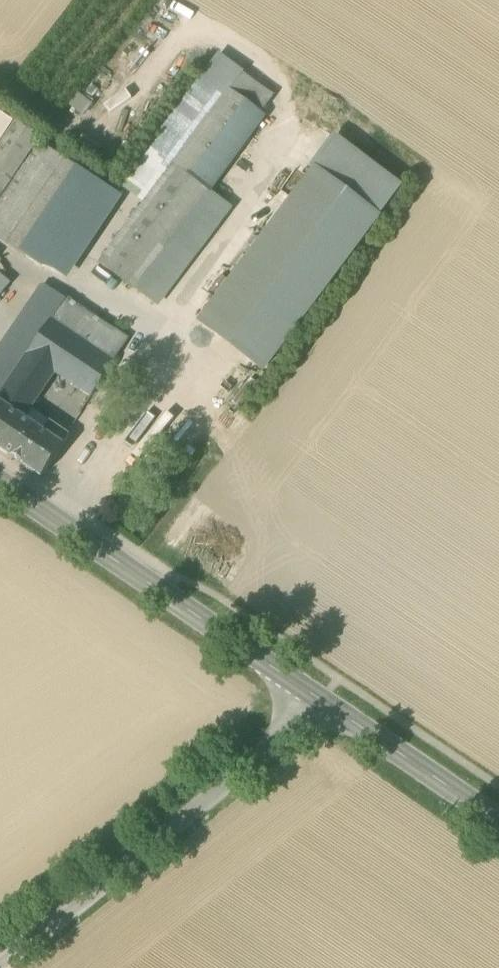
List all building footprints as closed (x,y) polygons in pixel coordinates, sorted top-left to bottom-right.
[(123,185),(146,203),(242,74),(218,56),(199,82),(123,185)] [(100,264),(135,290),(209,191),(264,118),(259,115),(272,97),(242,74),(146,203),(100,264)] [(10,119),(0,112),(0,135),(10,119)] [(40,139),(16,123),(0,147),(0,199),(40,139)] [(120,129),(111,148),(121,153),(130,134),(120,129)] [(337,139),(313,172),(378,220),(402,188),(337,139)] [(2,240),(60,156),(42,144),(0,205),(0,239),(2,240)] [(2,240),(37,264),(94,180),(60,156),(2,240)] [(269,365),(378,220),(313,172),(204,317),(269,365)] [(118,196),(94,180),(37,264),(64,276),(118,196)] [(232,209),(209,191),(135,290),(158,307),(232,209)] [(1,293),(9,283),(0,275),(0,292),(1,293)] [(43,333),(28,355),(55,373),(91,397),(115,363),(111,361),(126,339),(45,286),(23,319),(43,333)] [(23,319),(0,353),(20,367),(28,355),(43,333),(23,319)] [(20,367),(0,353),(0,396),(20,367)] [(20,367),(0,396),(0,403),(23,419),(30,409),(55,373),(28,355),(20,367)] [(42,478),(43,477),(64,446),(63,446),(70,436),(50,422),(43,432),(23,419),(0,403),(0,450),(42,478)] [(50,422),(30,409),(23,419),(43,432),(50,422)]
